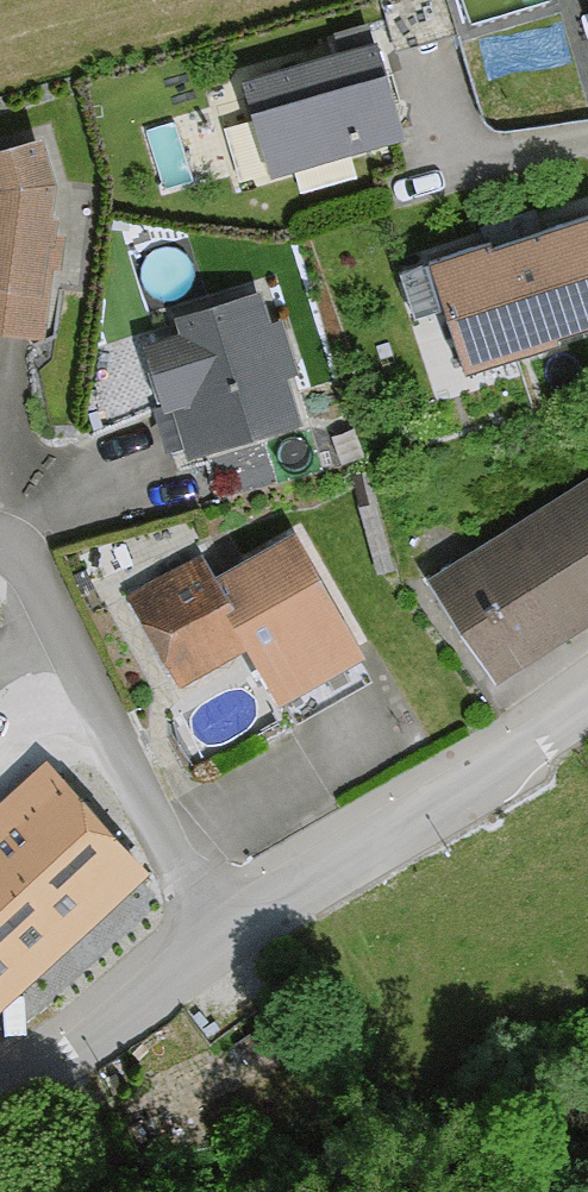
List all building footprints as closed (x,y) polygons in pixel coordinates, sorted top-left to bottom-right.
[(376,4),(388,56),(441,45),(432,0),(396,0),(376,4)] [(587,46),(587,0),(576,0),(587,46)] [(392,136),(363,42),(231,83),(261,177),(392,136)] [(30,338),(42,184),(29,140),(0,149),(0,336),(30,338)] [(418,264),(456,379),(587,335),(587,207),(418,264)] [(258,330),(249,297),(162,320),(167,341),(135,350),(153,417),(165,414),(176,455),(286,426),(273,375),(287,371),(275,326),(258,330)] [(420,582),(488,688),(587,625),(587,476),(420,582)] [(354,655),(282,534),(202,581),(188,558),(113,602),(169,694),(235,655),(266,707),(354,655)] [(37,770),(0,803),(0,1013),(142,887),(37,770)]
